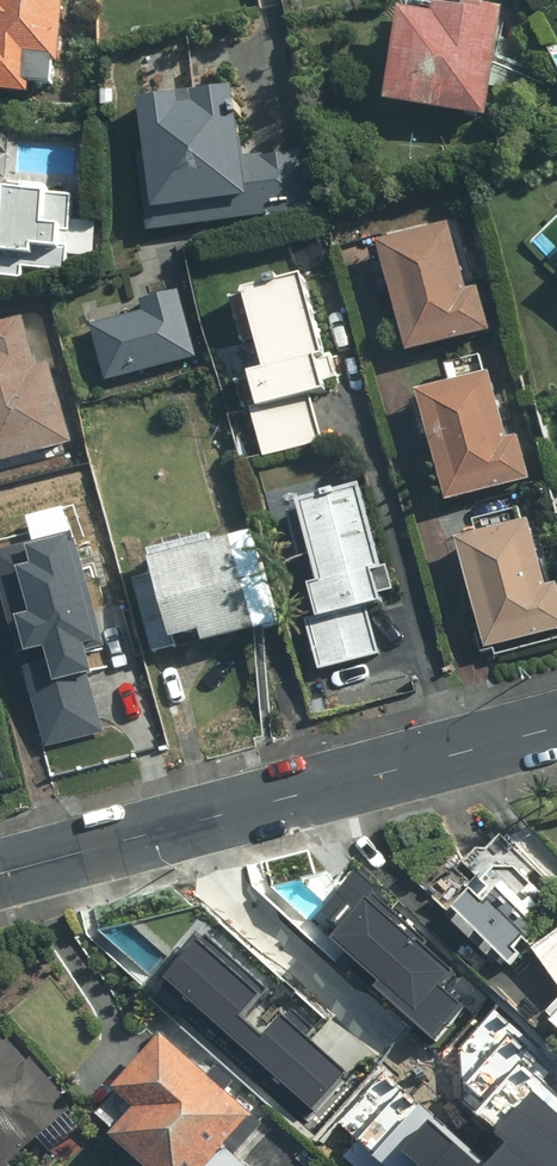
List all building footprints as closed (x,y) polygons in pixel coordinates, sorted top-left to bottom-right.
[(38,92),(39,83),(68,85),(75,0),(0,0),(0,89),(38,92)] [(504,17),(416,6),(403,105),(491,116),(504,17)] [(311,151),(251,159),(242,89),(151,102),(166,209),(251,197),(254,218),(319,209),(311,151)] [(30,276),(31,268),(74,270),(74,255),(100,257),(101,221),(80,220),(81,199),(16,195),(16,201),(0,200),(0,275),(30,276)] [(388,240),(414,351),(496,331),(487,292),(476,294),(459,223),(388,240)] [(273,370),(251,376),(271,452),(330,437),(317,384),(339,378),(313,275),(252,291),(273,370)] [(149,313),(99,325),(113,380),(202,355),(184,289),(145,299),(149,313)] [(77,441),(57,364),(45,367),(32,318),(0,326),(0,460),(77,441)] [(431,391),(457,501),(539,482),(530,442),(519,445),(502,374),(431,391)] [(308,501),(331,583),(318,586),(323,604),(312,607),(329,667),(387,651),(375,608),(388,604),(384,592),(399,588),(370,484),(308,501)] [(495,648),(556,634),(556,592),(540,521),(469,538),(495,648)] [(105,647),(77,528),(0,546),(0,573),(41,749),(103,735),(84,652),(105,647)] [(264,532),(161,559),(185,649),(288,622),(264,532)] [(492,939),(485,946),(493,955),(500,948),(515,965),(527,954),(521,948),(530,940),(534,943),(556,922),(556,917),(532,889),(539,883),(525,867),(500,868),(487,879),(494,886),(487,892),(483,888),(463,907),(469,914),(461,921),(477,939),(485,932),(492,939)] [(351,868),(307,925),(375,978),(368,987),(439,1042),(465,1009),(438,987),(453,967),(363,897),(372,885),(351,868)] [(538,947),(556,975),(556,934),(538,947)] [(202,936),(154,992),(308,1122),(351,1071),(308,1035),(314,1028),(288,1006),(262,1036),(240,1017),(264,988),(202,936)] [(24,1163),(19,1158),(42,1138),(55,1153),(93,1119),(11,1029),(0,1039),(0,1165),(20,1165),(24,1163)] [(266,1126),(231,1093),(244,1079),(225,1062),(212,1076),(170,1037),(123,1086),(143,1105),(116,1135),(150,1165),(252,1165),(240,1154),(266,1126)] [(537,1077),(492,1130),(507,1142),(487,1165),(556,1165),(556,1093),(537,1077)] [(393,1152),(409,1165),(480,1165),(424,1117),(393,1152)]
